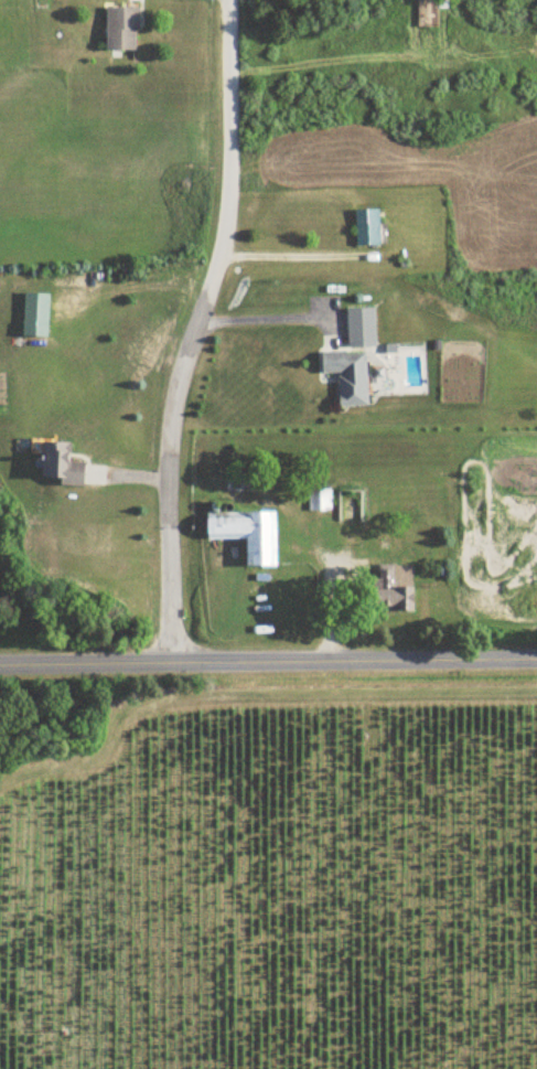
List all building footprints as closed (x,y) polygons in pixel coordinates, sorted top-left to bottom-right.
[(437,27),(437,8),(447,8),(447,0),(417,0),(417,26),(437,27)] [(136,49),(136,6),(105,6),(105,49),(136,49)] [(378,244),(377,209),(354,209),(354,245),(378,244)] [(47,292),(22,292),(21,336),(46,336),(47,292)] [(338,406),(366,406),(366,352),(320,352),(320,373),(337,373),(338,406)] [(81,485),(81,466),(68,466),(69,445),(44,444),(44,473),(55,474),(55,485),(81,485)] [(308,506),(330,506),(330,490),(308,490),(308,506)] [(274,566),(273,513),(205,515),(206,540),(245,539),(245,567),(274,566)] [(412,611),(412,587),(392,586),(392,565),(375,565),(374,610),(412,611)]
